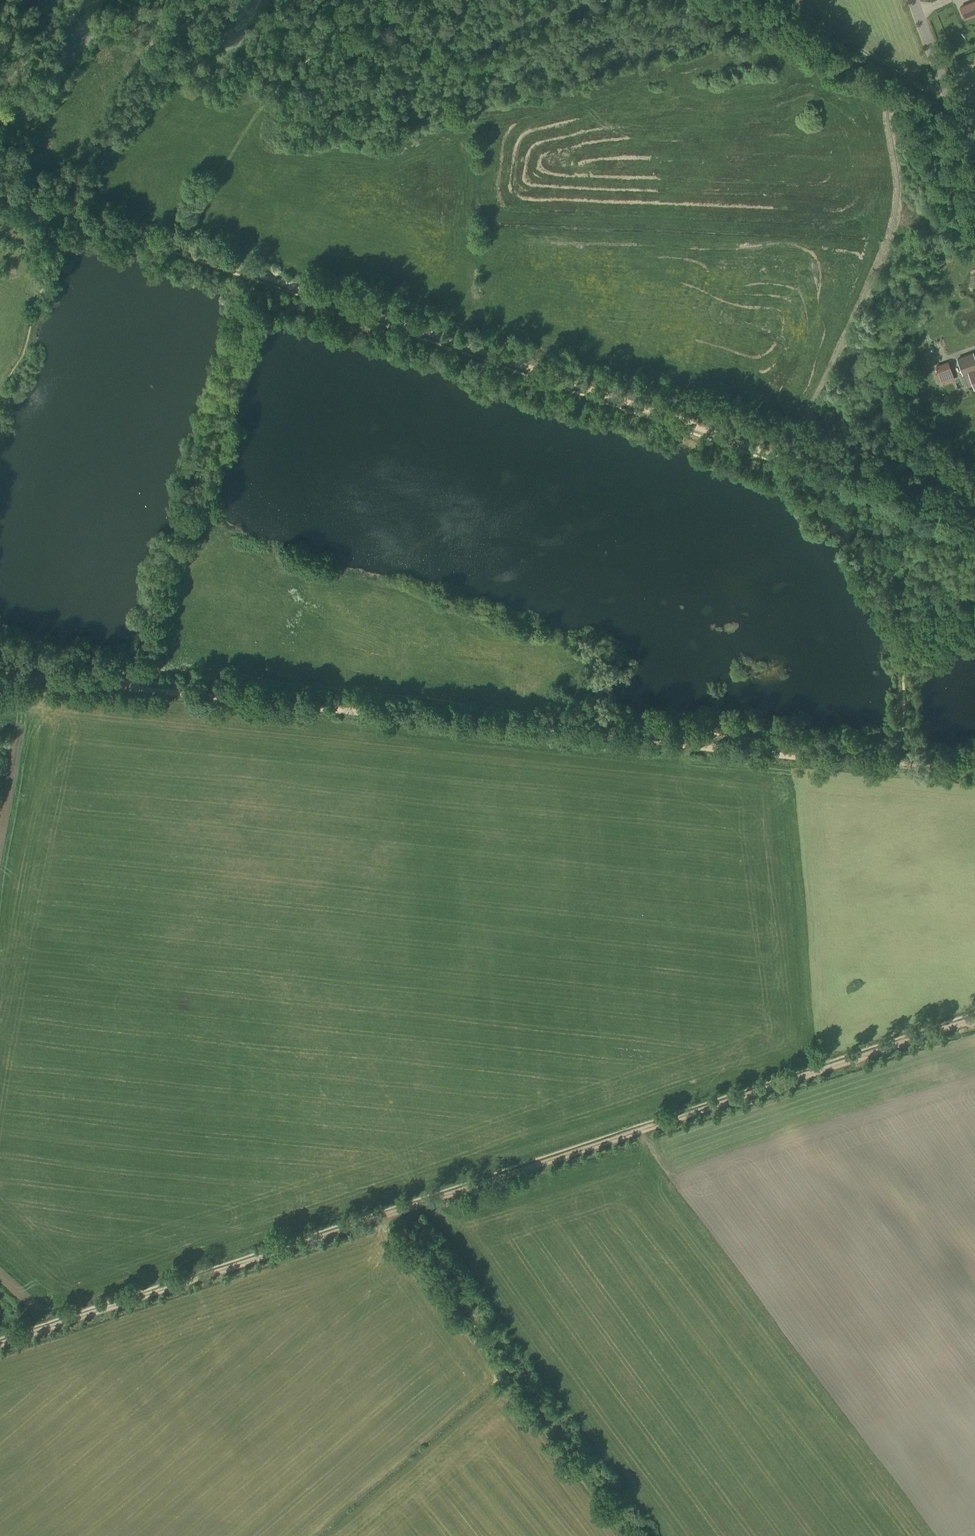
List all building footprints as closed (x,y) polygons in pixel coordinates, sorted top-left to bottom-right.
[(974,15),(974,0),(967,4),(972,16),(974,15)] [(973,353),(958,359),(963,373),(968,371),(974,388),(974,360),(973,353)] [(942,384),(955,380),(947,361),(935,366),(942,384)]
